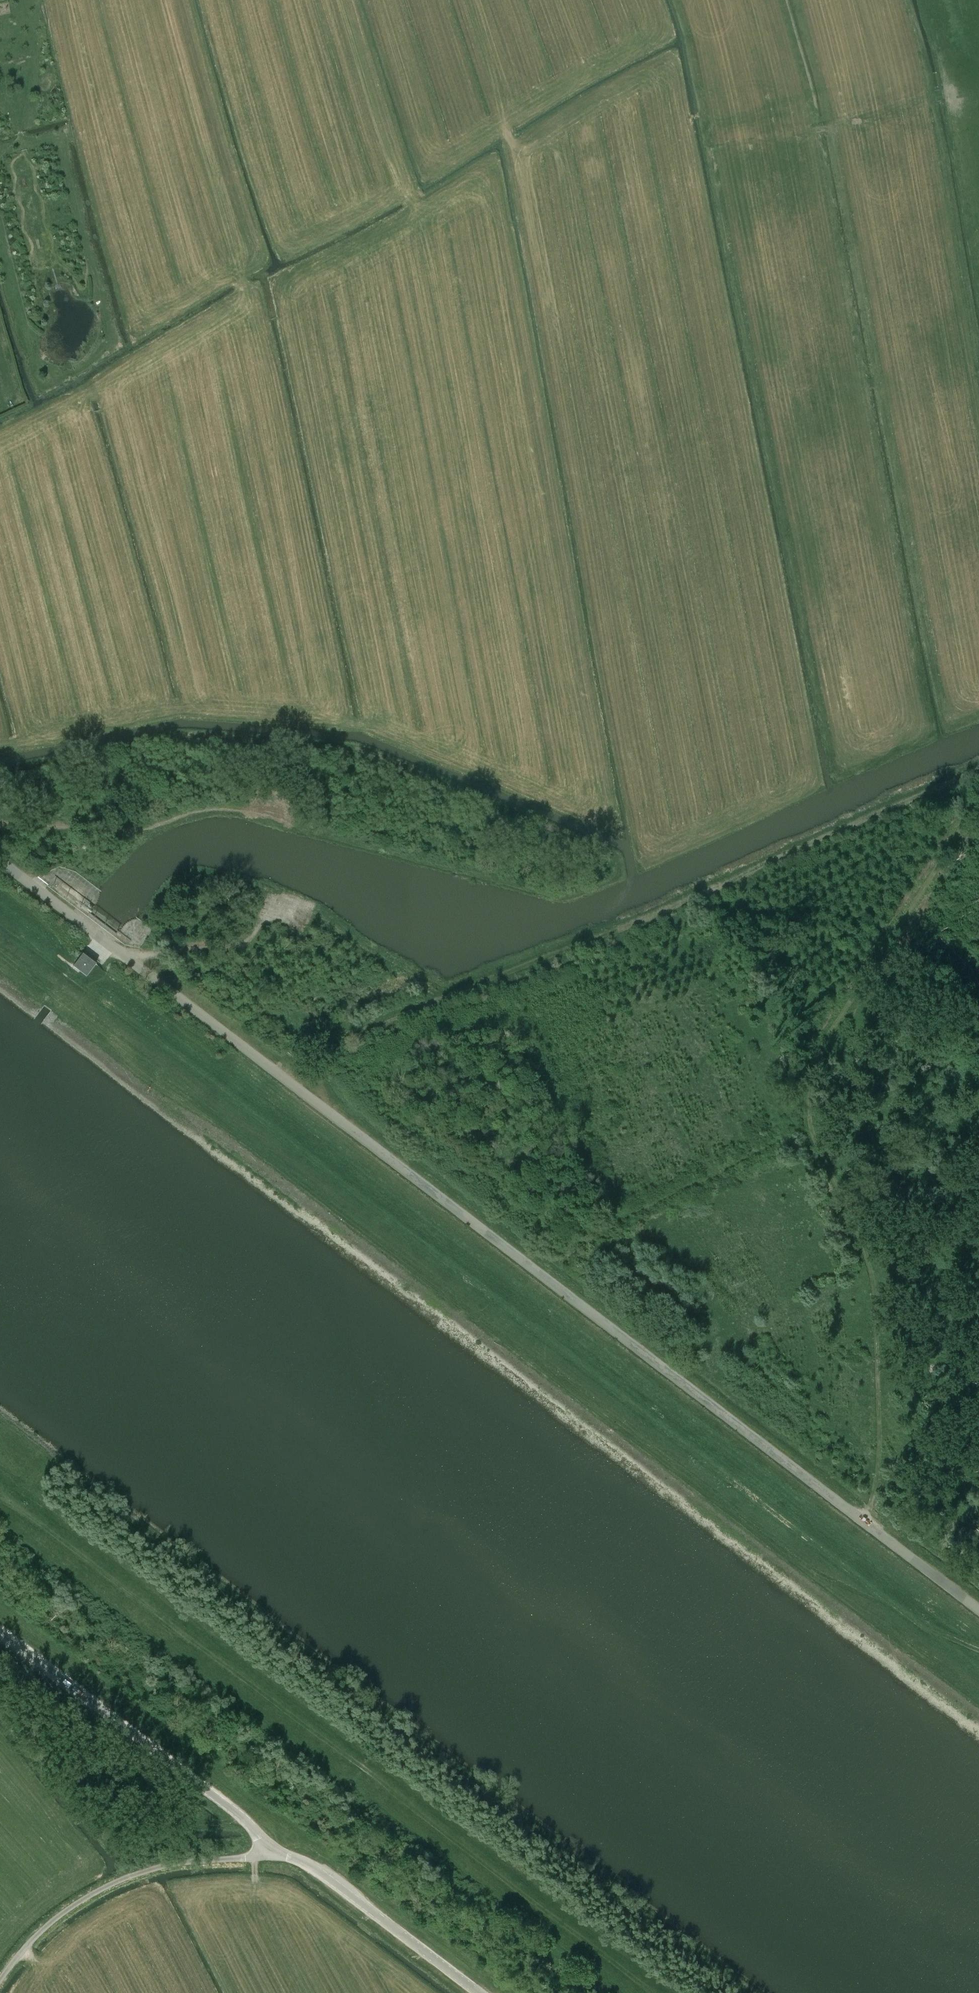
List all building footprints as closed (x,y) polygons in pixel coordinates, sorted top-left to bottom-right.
[(96,964),(83,954),(73,966),(86,976),(87,976),(96,964)]
